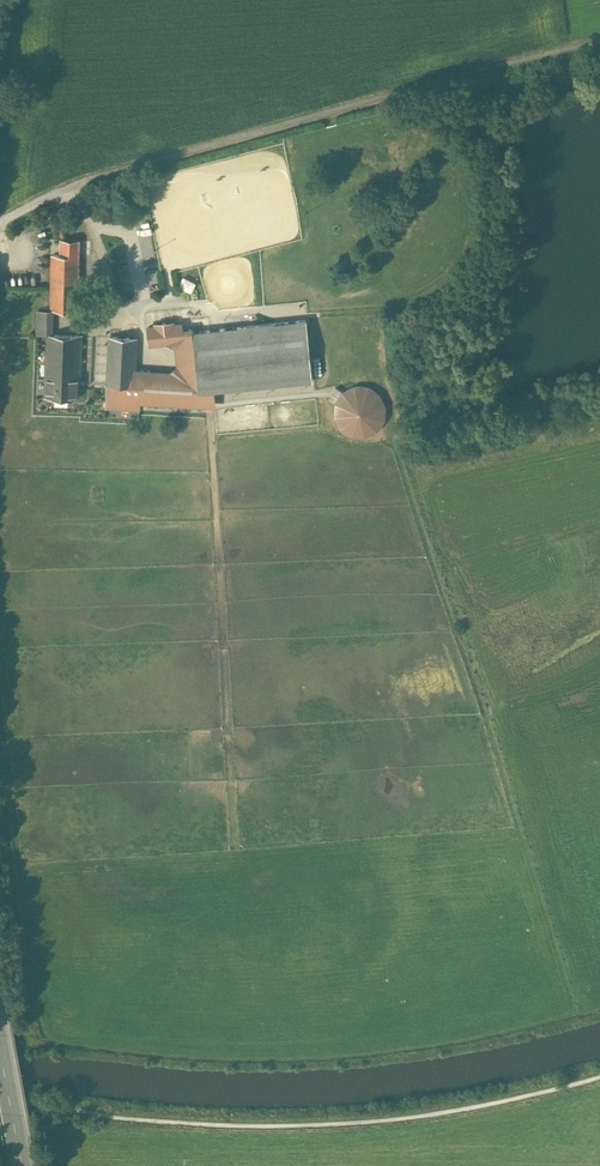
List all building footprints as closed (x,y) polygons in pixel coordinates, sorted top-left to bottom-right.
[(78,241),(61,241),(61,256),(78,256),(78,241)] [(61,256),(52,256),(51,311),(77,311),(78,256),(61,256)] [(52,312),(37,311),(37,336),(47,336),(52,336),(52,312)] [(193,331),(192,331),(197,381),(198,391),(214,390),(312,380),(306,319),(193,331)] [(149,378),(197,381),(192,331),(193,331),(193,329),(182,330),(182,323),(173,324),(173,322),(156,323),(156,326),(148,327),(149,344),(167,342),(176,346),(179,366),(171,373),(150,372),(149,378)] [(52,336),(47,336),(45,397),(79,398),(81,336),(52,336)] [(136,338),(110,336),(106,408),(140,409),(140,396),(215,400),(214,390),(198,391),(197,381),(149,378),(150,372),(150,370),(135,369),(136,338)] [(361,386),(355,386),(349,388),(343,392),(335,387),(328,398),(336,403),(335,409),(335,416),(338,422),(341,427),(346,431),(352,434),(359,435),(365,435),(371,433),(377,429),(381,424),(384,418),(385,412),(384,405),(382,399),(378,394),(373,390),(367,387),(361,386)]
